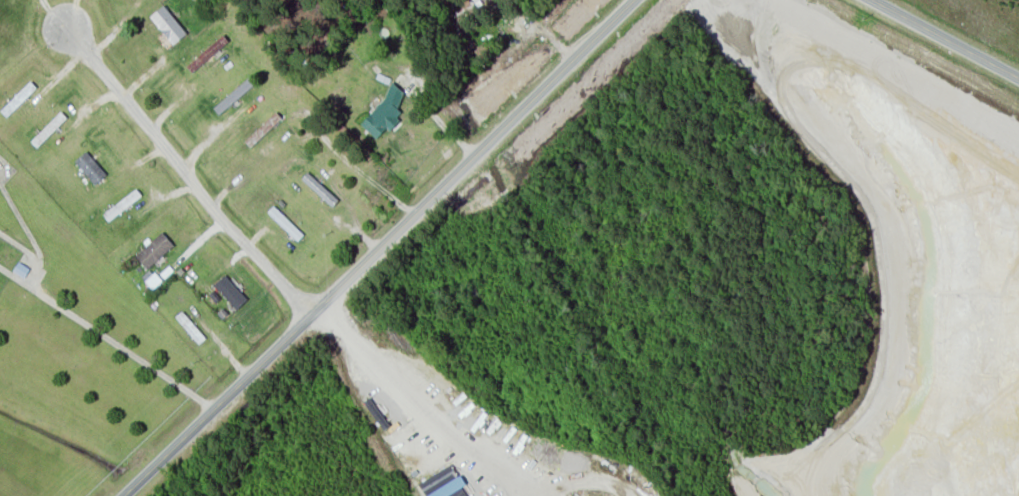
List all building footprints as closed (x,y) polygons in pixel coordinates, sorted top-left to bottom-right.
[(149,16),(173,44),(186,32),(163,4),(149,16)] [(212,107),(218,114),(254,84),(249,77),(212,107)] [(405,94),(395,84),(359,122),(375,138),(386,126),(388,128),(403,113),(394,105),(405,94)] [(333,205),(339,197),(305,172),(300,180),(333,205)] [(174,246),(163,232),(134,253),(145,267),(174,246)] [(213,284),(236,309),(247,298),(224,274),(213,284)]
